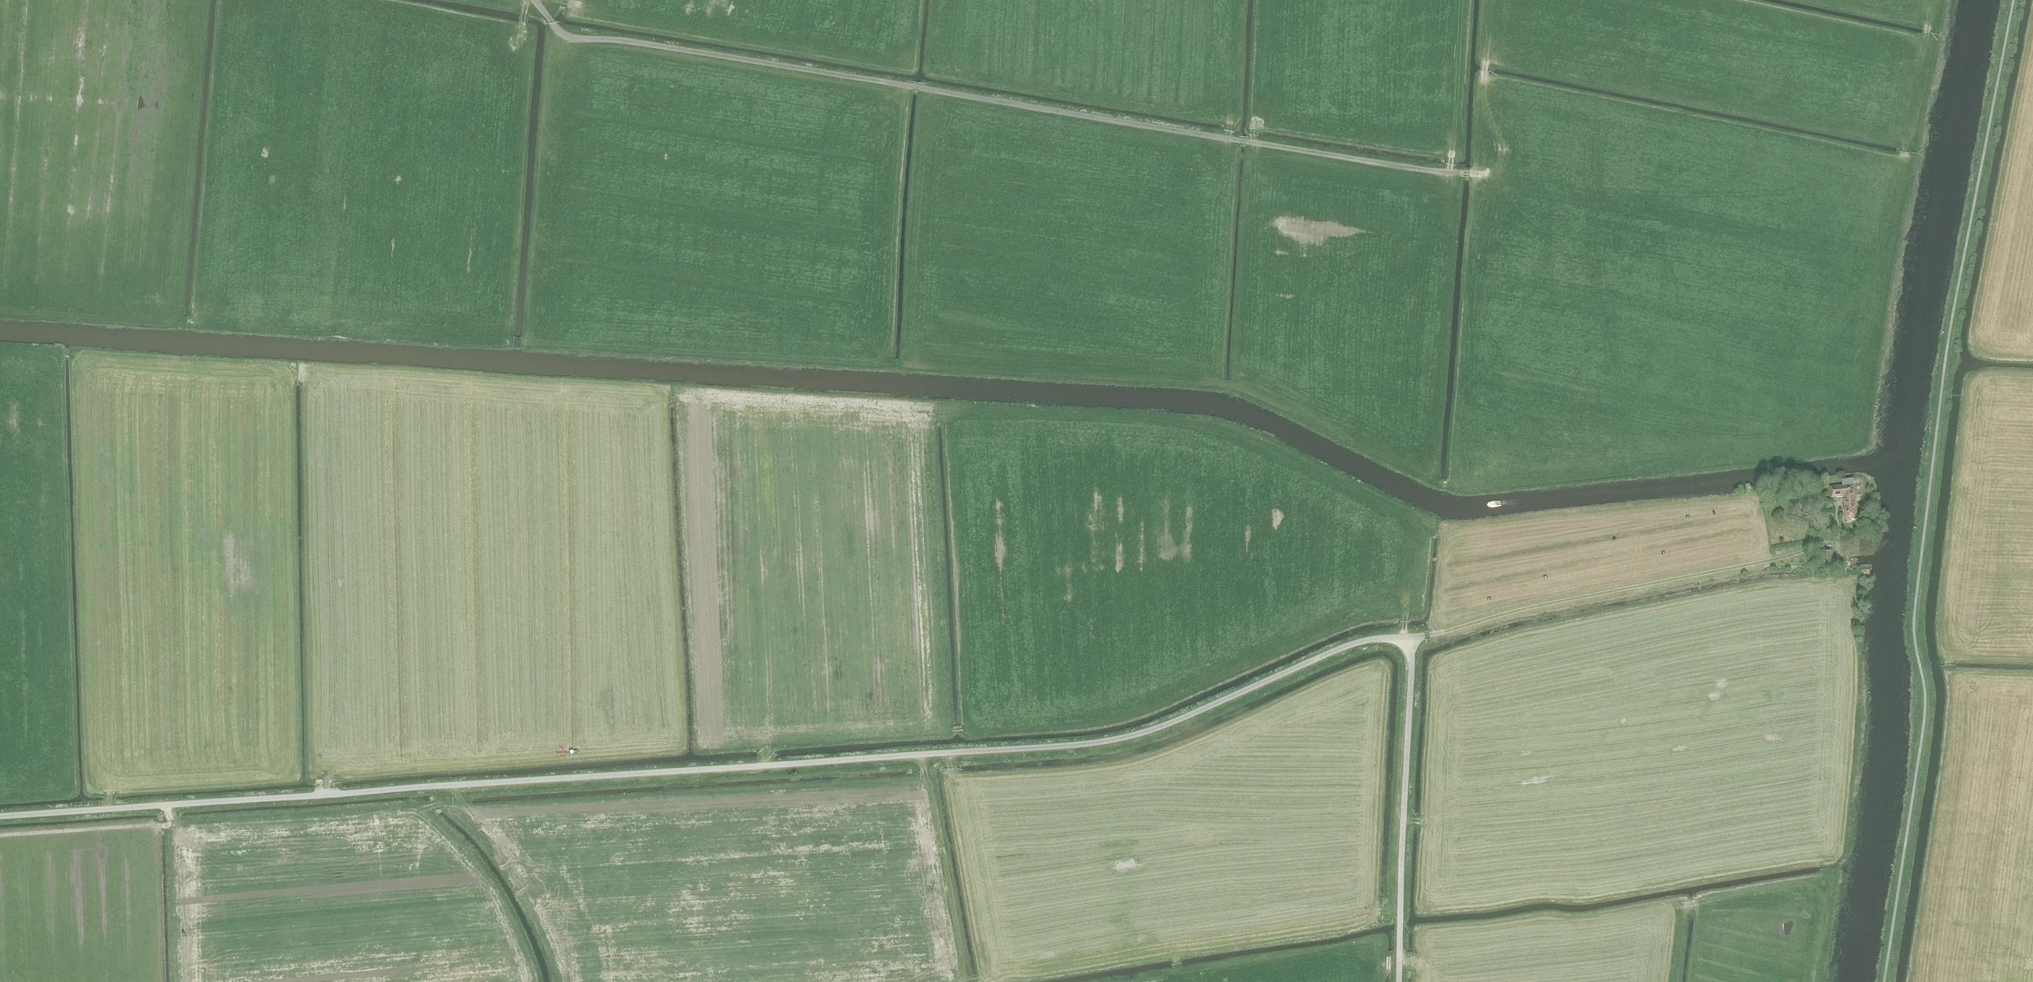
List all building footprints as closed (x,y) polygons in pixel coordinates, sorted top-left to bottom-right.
[(1846,520),(1858,519),(1854,479),(1843,480),(1843,486),(1831,487),(1832,498),(1844,497),(1846,520)] [(1831,551),(1831,549),(1821,550),(1825,572),(1834,570),(1834,567),(1832,551),(1831,551)]
